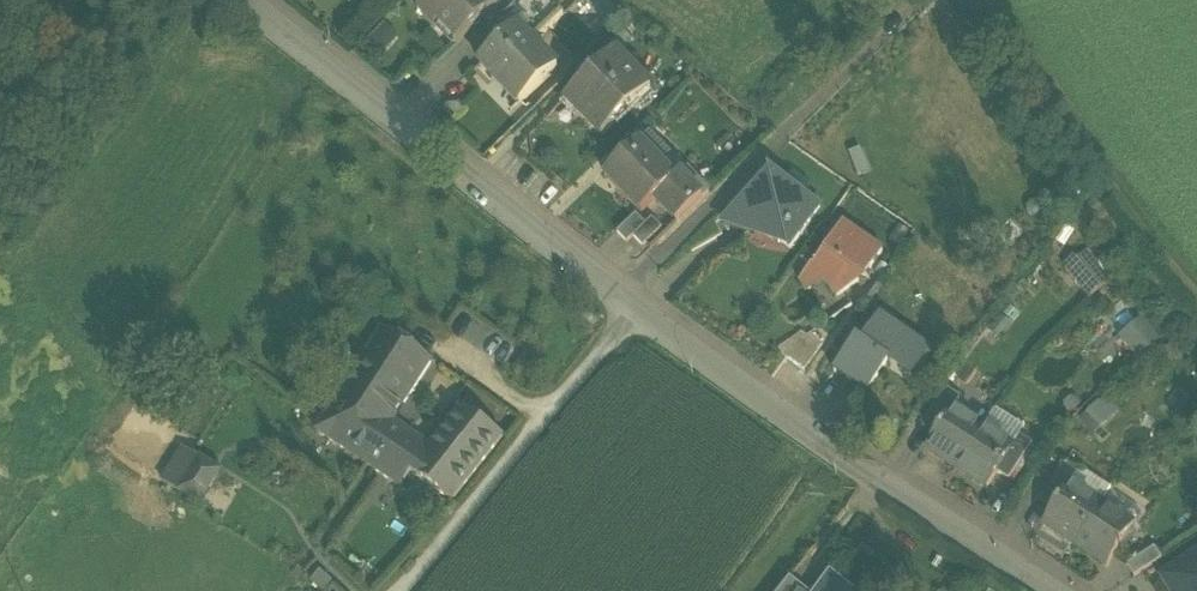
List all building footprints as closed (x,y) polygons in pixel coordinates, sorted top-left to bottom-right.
[(497,7),(491,0),(427,0),(416,9),(451,48),(485,17),(497,7)] [(494,27),(522,0),(491,0),(497,7),(485,17),(494,27)] [(494,27),(504,38),(517,25),(524,33),(526,31),(534,39),(562,13),(550,0),(522,0),(494,27)] [(524,33),(517,25),(504,38),(480,61),(496,78),(498,75),(521,99),(519,101),(520,102),(557,67),(524,33)] [(651,89),(614,51),(565,98),(602,136),(651,89)] [(679,168),(646,134),(603,177),(640,215),(654,201),(677,224),(709,193),(686,169),(680,174),(677,170),(679,168)] [(792,252),(821,210),(772,175),(758,190),(762,195),(758,200),(754,201),(752,202),(749,203),(748,204),(726,227),(750,236),(759,229),(792,252)] [(645,224),(635,214),(616,233),(626,243),(632,237),(645,224)] [(661,228),(651,218),(645,224),(632,237),(642,247),(661,228)] [(865,279),(883,254),(844,227),(802,285),(808,293),(825,281),(838,300),(859,284),(856,280),(861,277),(865,279)] [(1066,264),(1087,298),(1112,282),(1090,249),(1066,264)] [(1144,315),(1119,334),(1137,358),(1162,339),(1144,315)] [(931,353),(880,318),(861,346),(856,342),(833,373),(866,396),(892,360),(915,376),(931,353)] [(393,421),(433,361),(383,329),(315,432),(400,488),(411,475),(452,502),(504,437),(460,408),(431,447),(393,421)] [(786,361),(804,374),(823,347),(814,334),(808,339),(802,334),(779,351),(786,361)] [(936,436),(952,411),(960,399),(946,390),(923,427),(936,436)] [(927,450),(957,469),(982,430),(952,411),(936,436),(927,450)] [(1102,417),(1091,430),(1103,441),(1115,429),(1102,417)] [(1011,449),(982,430),(957,469),(988,489),(997,475),(1013,450),(1011,449)] [(1013,450),(997,475),(1009,483),(1033,446),(1019,437),(1011,449),(1013,450)] [(177,492),(199,457),(182,446),(160,481),(177,492)] [(222,472),(199,457),(177,492),(200,506),(222,472)] [(1053,511),(1069,487),(1077,475),(1064,466),(1040,503),(1053,511)] [(1074,545),(1099,506),(1069,487),(1053,511),(1043,525),(1074,545)] [(1135,526),(1100,504),(1099,506),(1074,545),(1108,567),(1135,526)] [(1162,560),(1154,548),(1126,567),(1134,579),(1162,560)] [(1162,578),(1170,590),(1196,590),(1196,555),(1162,578)] [(830,574),(817,590),(852,590),(830,574)] [(804,590),(790,579),(781,590),(803,590),(804,590)]
